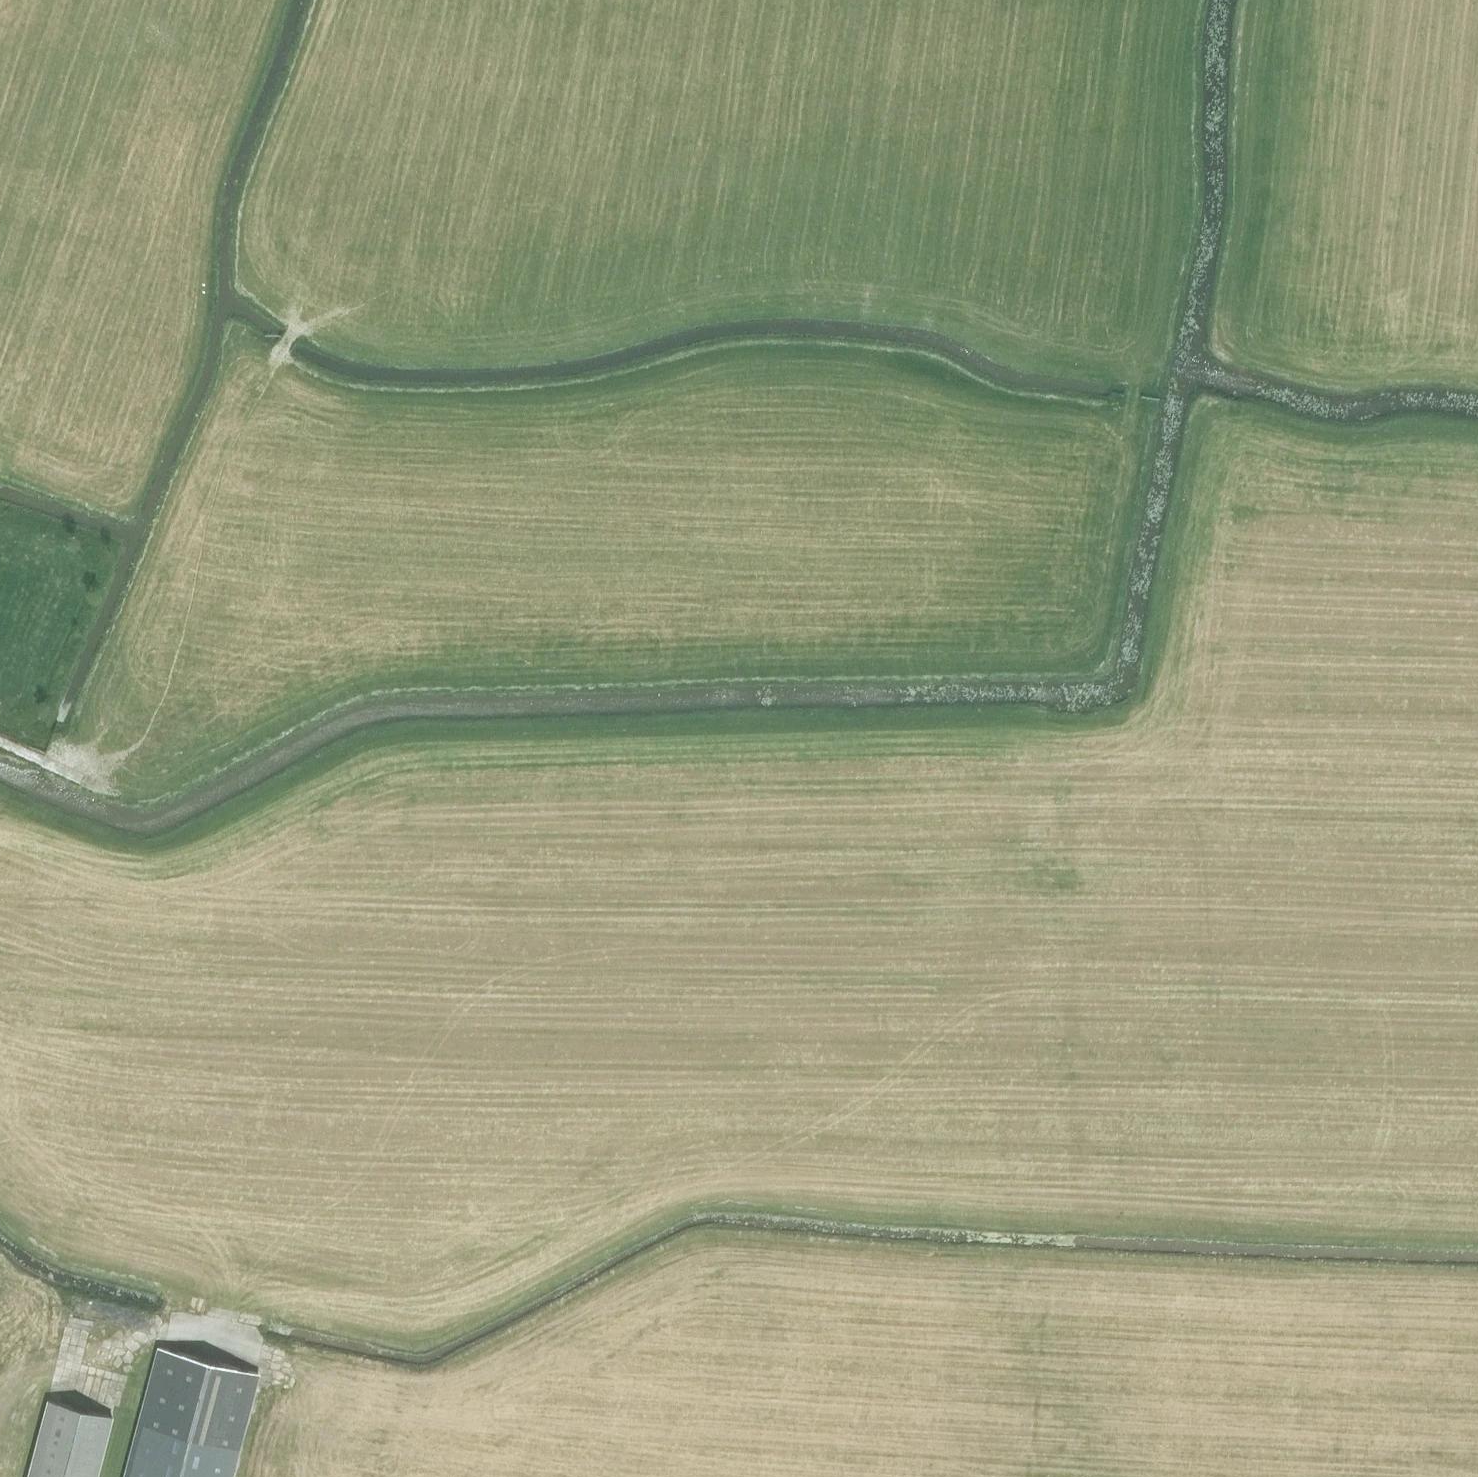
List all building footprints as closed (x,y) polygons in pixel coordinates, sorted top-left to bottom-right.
[(258,1373),(159,1348),(125,1476),(231,1476),(258,1373)] [(27,1476),(98,1476),(114,1416),(48,1399),(27,1476)]
